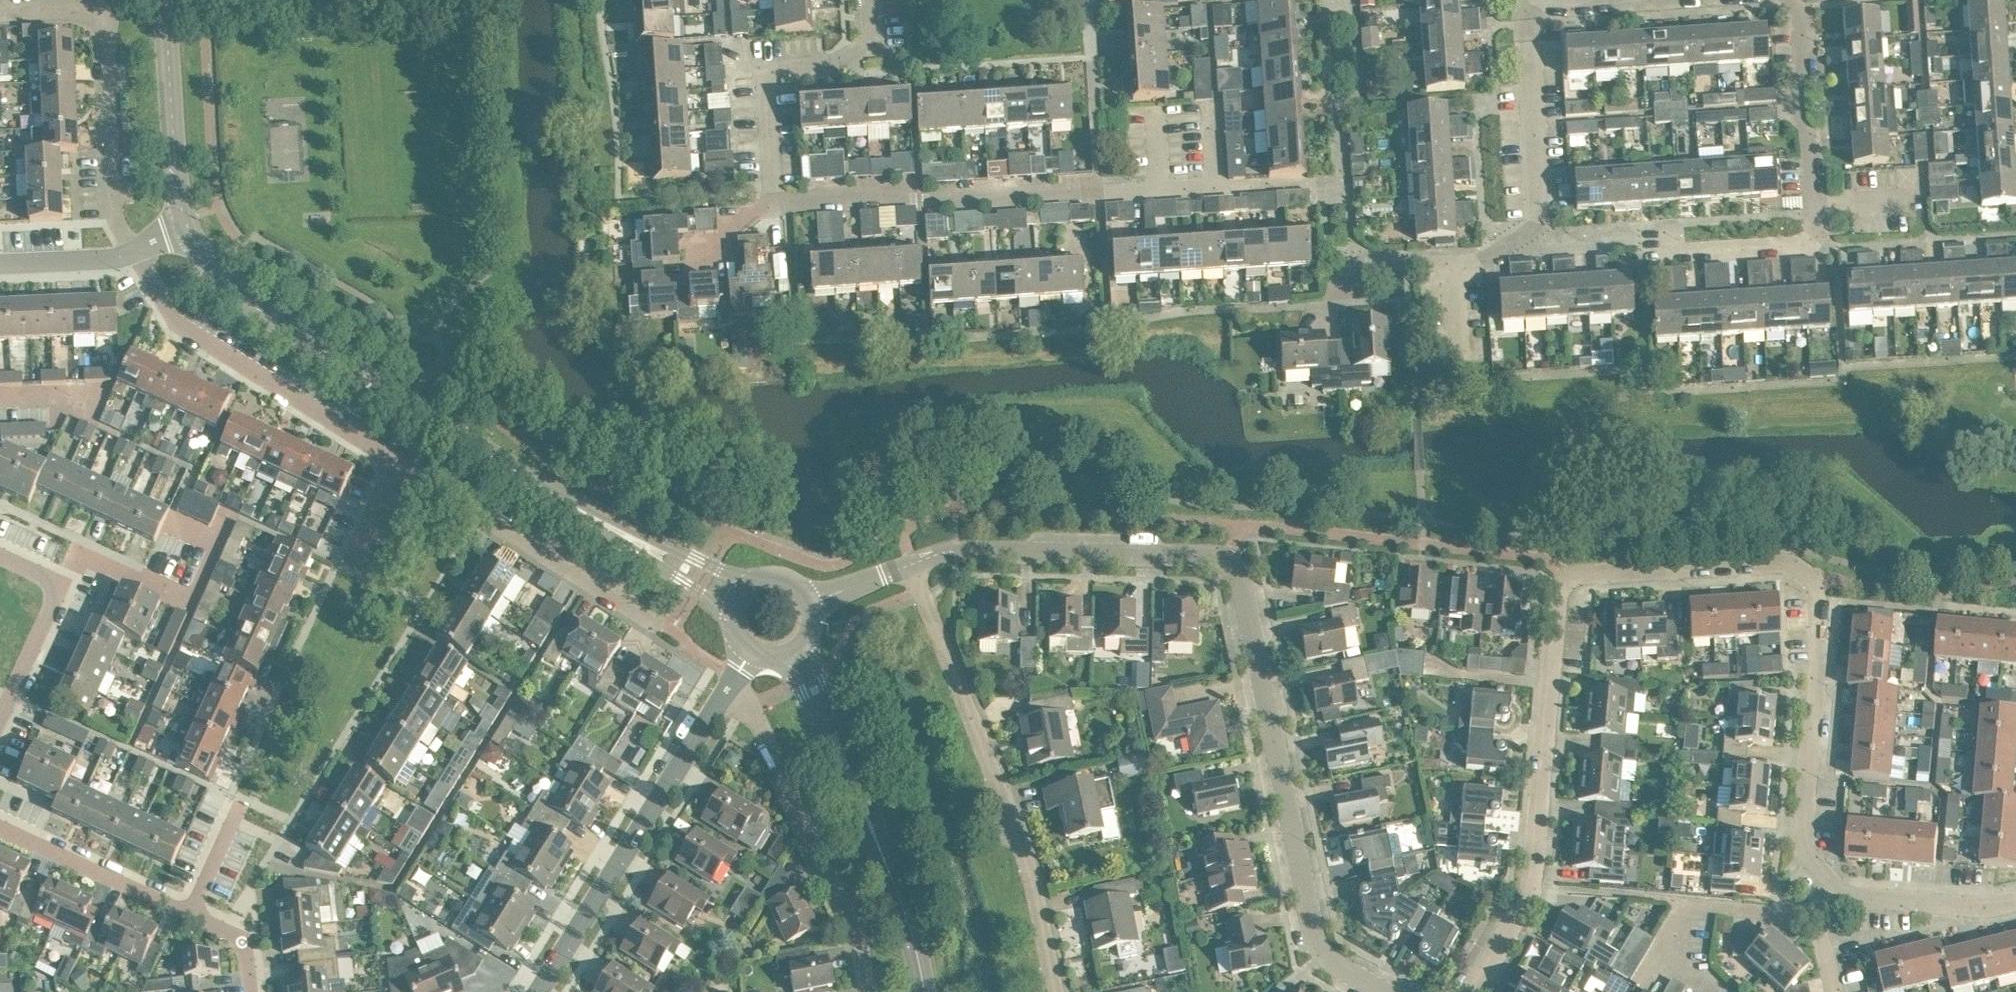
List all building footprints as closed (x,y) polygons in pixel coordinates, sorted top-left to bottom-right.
[(672,18),(670,0),(635,0),(636,20),(672,18)] [(808,8),(808,0),(773,0),(773,11),(808,8)] [(1258,27),(1293,24),(1292,2),(1297,2),(1297,1),(1257,3),(1258,27)] [(1458,12),(1458,2),(1420,5),(1421,26),(1479,22),(1478,11),(1458,12)] [(1916,2),(1907,3),(1908,28),(1909,36),(1919,35),(1918,27),(1917,11),(1916,2)] [(1969,32),(2004,30),(2002,4),(1967,6),(1969,32)] [(1213,7),(1214,29),(1227,28),(1225,6),(1213,7)] [(1191,8),(1192,31),(1199,30),(1199,31),(1208,30),(1206,7),(1191,8)] [(775,33),(810,31),(808,8),(773,11),(775,33)] [(1925,27),(1935,26),(1934,9),(1924,10),(1925,27)] [(1128,35),(1163,33),(1161,10),(1126,12),(1128,35)] [(732,36),(745,35),(748,35),(747,19),(755,19),(754,12),(731,14),(732,36)] [(1845,41),(1879,38),(1877,13),(1843,15),(1845,41)] [(719,37),(725,36),(726,36),(724,14),(717,15),(719,37)] [(632,43),(673,41),(672,18),(636,20),(638,42),(632,42),(632,43)] [(1373,21),(1374,41),(1388,40),(1387,21),(1373,21)] [(1423,48),(1461,45),(1460,35),(1479,33),(1479,22),(1421,26),(1423,48)] [(1260,48),(1295,46),(1293,24),(1258,27),(1259,37),(1250,38),(1251,47),(1260,47),(1260,48)] [(41,60),(73,59),(72,36),(53,37),(53,26),(22,27),(22,39),(40,38),(41,60)] [(9,61),(8,48),(7,28),(0,28),(0,62),(9,61)] [(1742,64),(1748,64),(1768,62),(1765,28),(1739,30),(1742,64)] [(1200,42),(1209,41),(1208,30),(1199,31),(1200,42)] [(1717,66),(1742,64),(1739,30),(1715,32),(1717,66)] [(1971,57),(2005,54),(2004,30),(1969,32),(1971,57)] [(1692,68),(1717,66),(1715,32),(1690,33),(1692,68)] [(1130,57),(1165,55),(1163,33),(1128,35),(1130,57)] [(1668,69),(1692,68),(1690,33),(1665,35),(1668,69)] [(1643,71),(1668,69),(1665,35),(1641,37),(1643,71)] [(1618,73),(1643,71),(1641,37),(1616,38),(1618,73)] [(1214,51),(1229,50),(1228,38),(1213,39),(1214,51)] [(1594,75),(1618,73),(1616,38),(1591,40),(1594,75)] [(1846,66),(1881,63),(1879,38),(1845,41),(1846,66)] [(1568,76),(1588,75),(1594,75),(1591,40),(1565,42),(1568,76)] [(1927,60),(1938,59),(1937,42),(1926,43),(1927,60)] [(1910,61),(1920,60),(1919,44),(1909,44),(1910,61)] [(1462,55),(1461,45),(1423,48),(1425,70),(1482,65),(1481,54),(1462,55)] [(694,57),(694,46),(641,50),(641,51),(646,51),(648,72),(683,70),(682,58),(694,57)] [(1261,70),(1296,68),(1295,46),(1260,48),(1261,70)] [(1229,50),(1214,51),(1215,63),(1217,63),(1230,61),(1229,50)] [(1973,81),(2007,79),(2005,54),(1971,57),(1973,81)] [(1131,79),(1166,77),(1165,55),(1130,57),(1131,79)] [(42,83),(74,82),(73,59),(41,60),(42,83)] [(1928,77),(1939,76),(1938,59),(1927,60),(1928,77)] [(1195,74),(1210,73),(1209,60),(1194,62),(1195,74)] [(1911,78),(1922,77),(1920,60),(1910,61),(1911,78)] [(1848,90),(1883,88),(1881,63),(1846,66),(1848,90)] [(1426,92),(1464,89),(1464,78),(1483,76),(1482,65),(1425,70),(1426,92)] [(1263,92),(1298,90),(1296,68),(1261,70),(1263,92)] [(649,94),(684,91),(683,70),(648,72),(649,94)] [(1219,89),(1231,88),(1230,72),(1217,73),(1219,89)] [(1196,83),(1194,83),(1195,89),(1195,96),(1195,102),(1212,101),(1210,82),(1210,73),(1195,74),(1196,83)] [(1133,100),(1168,98),(1166,77),(1131,79),(1133,100)] [(1964,106),(1974,105),(2009,103),(2007,79),(1973,81),(1963,82),(1964,106)] [(43,107),(75,106),(74,82),(42,83),(42,97),(30,97),(30,107),(43,107)] [(1049,126),(1071,124),(1069,84),(1067,84),(1068,89),(1046,91),(1049,126)] [(888,127),(911,125),(908,85),(907,85),(907,90),(885,92),(888,127)] [(1895,112),(1894,87),(1883,88),(1848,90),(1850,115),(1895,112)] [(1748,104),(1755,104),(1775,102),(1774,89),(1748,91),(1748,104)] [(1264,113),(1299,110),(1298,90),(1263,92),(1264,113)] [(651,115),(686,113),(684,91),(649,94),(651,115)] [(1027,127),(1049,126),(1046,91),(1025,92),(1027,127)] [(800,98),(800,92),(798,92),(801,133),(823,131),(821,96),(800,98)] [(866,128),(888,127),(885,92),(864,93),(866,128)] [(1006,129),(1027,127),(1025,92),(1003,94),(1006,129)] [(1928,109),(1938,108),(1937,92),(1927,93),(1928,109)] [(845,130),(866,128),(864,93),(842,95),(845,130)] [(1928,110),(1928,109),(1927,93),(1916,94),(1917,110),(1928,110)] [(918,100),(917,94),(916,95),(919,135),(941,133),(939,98),(918,100)] [(984,130),(1006,129),(1003,94),(982,95),(984,130)] [(823,131),(845,130),(842,95),(821,96),(823,131)] [(963,132),(984,130),(982,95),(960,97),(963,132)] [(1720,106),(1737,105),(1736,95),(1719,96),(1720,106)] [(1703,108),(1720,106),(1719,96),(1702,97),(1703,108)] [(941,133),(963,132),(960,97),(939,98),(941,133)] [(1566,117),(1586,116),(1597,115),(1596,102),(1565,104),(1566,117)] [(1621,113),(1638,112),(1637,102),(1620,103),(1621,113)] [(1670,113),(1687,112),(1687,102),(1670,103),(1670,113)] [(1604,115),(1621,113),(1620,103),(1603,104),(1604,115)] [(1654,114),(1670,113),(1670,103),(1653,105),(1654,114)] [(1976,131),(2011,128),(2009,103),(1974,105),(1976,131)] [(76,127),(75,106),(43,107),(30,107),(31,118),(43,117),(44,129),(76,127)] [(1446,118),(1446,107),(1408,109),(1409,133),(1467,129),(1466,117),(1446,118)] [(1929,127),(1939,126),(1938,108),(1928,109),(1928,110),(1929,127)] [(1750,124),(1757,123),(1777,122),(1776,109),(1749,111),(1750,124)] [(1266,135),(1301,133),(1299,110),(1264,113),(1266,135)] [(1919,128),(1929,127),(1928,110),(1917,110),(1919,128)] [(1671,123),(1688,122),(1687,112),(1670,113),(1671,123)] [(1721,124),(1738,122),(1737,112),(1720,113),(1721,124)] [(1851,140),(1886,137),(1897,136),(1895,112),(1850,115),(1851,140)] [(652,137),(687,134),(686,113),(651,115),(652,137)] [(1655,124),(1671,123),(1670,113),(1654,114),(1655,124)] [(1704,125),(1721,124),(1720,113),(1703,114),(1704,125)] [(1622,131),(1639,129),(1639,119),(1621,120),(1622,131)] [(1605,132),(1622,131),(1621,120),(1605,122),(1605,132)] [(1567,137),(1587,136),(1599,136),(1599,123),(1566,124),(1567,137)] [(45,152),(59,152),(77,151),(76,127),(44,129),(31,129),(32,152),(45,152)] [(1978,156),(2012,153),(2011,128),(1976,131),(1978,156)] [(1411,153),(1449,151),(1448,140),(1467,139),(1467,129),(1409,133),(1411,153)] [(1230,138),(1242,137),(1241,130),(1229,130),(1230,138)] [(727,138),(727,132),(715,132),(705,133),(707,154),(728,153),(727,138)] [(1267,156),(1302,154),(1301,133),(1266,135),(1267,156)] [(654,158),(689,156),(687,134),(652,137),(654,158)] [(1915,163),(1927,161),(1925,135),(1912,136),(1915,163)] [(1242,137),(1230,138),(1230,145),(1242,144),(1242,137)] [(1853,166),(1888,163),(1886,137),(1851,140),(1853,166)] [(1361,146),(1350,147),(1350,153),(1351,158),(1362,157),(1361,146)] [(1449,161),(1449,151),(1411,153),(1412,176),(1469,172),(1469,160),(1449,161)] [(27,175),(60,173),(59,152),(45,152),(32,152),(26,152),(27,175)] [(826,180),(845,179),(843,152),(826,153),(826,156),(825,156),(826,180)] [(1980,180),(2014,178),(2012,153),(1978,156),(1980,180)] [(914,175),(913,154),(891,155),(891,160),(892,172),(902,172),(902,175),(914,175)] [(1010,178),(1015,178),(1031,177),(1030,154),(1008,156),(1008,161),(1009,174),(1010,178)] [(1303,174),(1302,154),(1267,156),(1269,178),(1309,175),(1309,173),(1303,174)] [(650,181),(690,178),(689,156),(654,158),(655,180),(650,180),(650,181)] [(810,182),(815,181),(826,180),(825,156),(808,158),(810,182)] [(1360,158),(1351,159),(1352,171),(1361,170),(1360,158)] [(953,171),(953,159),(936,160),(936,171),(953,171)] [(1751,197),(1777,196),(1774,161),(1748,163),(1751,197)] [(848,175),(856,175),(855,163),(848,163),(848,175)] [(1726,199),(1751,197),(1748,163),(1724,165),(1726,199)] [(749,164),(749,175),(768,175),(768,164),(749,164)] [(1929,178),(1956,176),(1955,164),(1928,165),(1929,178)] [(1701,201),(1726,199),(1724,165),(1699,166),(1701,201)] [(1677,203),(1701,201),(1699,166),(1674,168),(1677,203)] [(1652,204),(1677,203),(1674,168),(1650,170),(1652,204)] [(1652,204),(1650,170),(1625,172),(1628,210),(1639,209),(1641,205),(1652,204)] [(1414,197),(1452,195),(1451,183),(1470,182),(1469,172),(1412,176),(1414,197)] [(1625,172),(1600,173),(1603,208),(1613,207),(1616,211),(1628,210),(1625,172)] [(28,199),(61,197),(60,173),(27,175),(28,199)] [(1577,210),(1603,208),(1600,173),(1574,175),(1577,210)] [(1929,190),(1957,188),(1956,176),(1929,178),(1929,190)] [(2015,204),(2015,203),(2014,178),(1980,180),(1981,206),(2015,204)] [(1559,199),(1571,198),(1570,186),(1558,187),(1559,199)] [(1949,215),(1948,201),(1957,201),(1957,188),(1929,190),(1930,203),(1935,202),(1936,216),(1949,215)] [(1284,208),(1310,206),(1309,191),(1283,192),(1284,208)] [(1277,209),(1284,208),(1283,192),(1276,193),(1277,209)] [(1452,204),(1452,195),(1414,197),(1415,219),(1472,215),(1472,203),(1452,204)] [(29,222),(62,220),(61,197),(28,199),(29,222)] [(1148,202),(1144,206),(1146,242),(1156,242),(1155,217),(1154,205),(1154,201),(1148,202)] [(1106,225),(1111,224),(1111,220),(1118,220),(1117,204),(1105,205),(1106,225)] [(1089,222),(1088,206),(1069,207),(1070,223),(1089,222)] [(894,230),(902,230),(900,209),(892,209),(894,230)] [(874,237),(881,236),(879,210),(872,211),(874,237)] [(717,233),(716,211),(694,212),(694,220),(665,221),(634,223),(636,245),(631,245),(632,264),(651,263),(662,263),(679,262),(677,236),(717,233)] [(861,238),(874,237),(872,211),(859,212),(861,238)] [(841,255),(840,247),(844,245),(842,213),(829,214),(835,290),(856,289),(854,254),(841,255)] [(835,290),(829,214),(817,215),(819,247),(823,248),(823,256),(811,257),(811,251),(809,251),(812,292),(835,290)] [(947,231),(946,219),(946,215),(925,217),(927,241),(948,239),(947,231)] [(1472,215),(1415,219),(1417,241),(1436,239),(1437,245),(1444,245),(1454,244),(1453,238),(1455,238),(1454,226),(1473,225),(1472,215)] [(947,231),(954,231),(953,219),(946,219),(947,231)] [(1288,267),(1310,266),(1307,225),(1306,225),(1306,231),(1285,232),(1288,267)] [(1265,269),(1288,267),(1285,232),(1263,234),(1265,269)] [(1244,270),(1265,269),(1263,234),(1242,235),(1244,270)] [(1223,272),(1244,270),(1242,235),(1221,237),(1223,272)] [(758,271),(757,250),(768,249),(767,236),(737,238),(738,251),(743,251),(744,272),(742,272),(742,284),(728,285),(730,314),(752,312),(752,299),(771,298),(770,270),(758,271)] [(1201,273),(1223,272),(1221,237),(1199,239),(1201,273)] [(1113,245),(1113,239),(1112,239),(1114,279),(1137,278),(1134,243),(1113,245)] [(1179,275),(1201,273),(1199,239),(1177,240),(1179,275)] [(1158,276),(1179,275),(1177,240),(1156,242),(1158,276)] [(1137,278),(1158,276),(1156,242),(1146,242),(1134,243),(1137,278)] [(900,286),(922,285),(919,244),(918,244),(918,250),(897,251),(900,286)] [(1979,305),(2000,304),(1996,246),(1986,247),(1987,266),(1976,267),(1979,305)] [(2008,246),(1996,246),(2000,304),(2015,303),(2015,264),(2009,265),(2008,246)] [(1966,268),(1965,248),(1953,249),(1957,307),(1979,305),(1976,267),(1966,268)] [(1936,308),(1957,307),(1953,249),(1943,250),(1944,269),(1933,270),(1936,308)] [(877,288),(900,286),(897,251),(875,253),(877,288)] [(1923,271),(1922,251),(1911,252),(1915,310),(1936,308),(1933,270),(1923,271)] [(1892,311),(1915,310),(1911,252),(1900,253),(1901,272),(1890,273),(1892,311)] [(856,289),(877,288),(875,253),(854,254),(856,289)] [(1880,273),(1879,254),(1867,255),(1871,312),(1892,311),(1890,273),(1880,273)] [(1061,297),(1083,295),(1080,255),(1079,255),(1079,261),(1058,262),(1061,297)] [(1849,314),(1871,312),(1867,255),(1856,256),(1858,275),(1846,276),(1849,314)] [(1589,317),(1611,316),(1607,258),(1595,259),(1596,278),(1586,279),(1589,317)] [(1618,277),(1617,258),(1607,258),(1611,316),(1633,314),(1632,299),(1638,299),(1637,288),(1631,288),(1630,276),(1618,277)] [(1816,291),(1814,259),(1802,260),(1807,330),(1830,328),(1827,290),(1816,291)] [(1785,331),(1807,330),(1802,260),(1790,261),(1792,293),(1783,294),(1785,331)] [(1546,320),(1568,319),(1564,261),(1552,262),(1553,281),(1543,282),(1546,320)] [(1575,280),(1574,261),(1564,261),(1568,319),(1589,317),(1586,279),(1575,280)] [(1039,298),(1061,297),(1058,262),(1036,263),(1039,298)] [(1773,294),(1771,262),(1759,263),(1764,333),(1785,331),(1783,294),(1773,294)] [(628,299),(630,320),(675,317),(674,294),(676,294),(676,289),(664,290),(662,263),(651,263),(632,264),(634,299),(628,299)] [(1017,300),(1039,298),(1036,263),(1015,265),(1017,300)] [(1742,334),(1764,333),(1759,263),(1746,264),(1749,296),(1740,297),(1742,334)] [(1500,311),(1501,320),(1501,323),(1525,322),(1521,264),(1509,265),(1510,284),(1498,285),(1486,286),(1487,312),(1500,311)] [(1532,283),(1531,264),(1521,264),(1525,322),(1546,320),(1543,282),(1532,283)] [(929,270),(929,265),(927,265),(930,306),(953,304),(950,269),(929,270)] [(996,301),(1017,300),(1015,265),(993,266),(996,301)] [(1730,297),(1728,265),(1716,266),(1721,336),(1742,334),(1740,297),(1730,297)] [(974,303),(996,301),(993,266),(971,268),(974,303)] [(1699,337),(1721,336),(1716,266),(1703,266),(1706,299),(1697,300),(1699,337)] [(953,304),(974,303),(971,268),(950,269),(953,304)] [(1655,340),(1678,339),(1673,268),(1660,269),(1663,301),(1652,302),(1655,340)] [(1687,300),(1685,268),(1673,268),(1678,339),(1699,337),(1697,300),(1687,300)] [(1305,298),(1302,277),(1279,281),(1282,302),(1305,298)] [(716,285),(716,280),(688,282),(689,293),(676,294),(674,294),(675,317),(676,317),(676,325),(698,324),(697,309),(716,308),(716,315),(730,314),(728,285),(716,285)] [(1174,294),(1153,294),(1153,305),(1174,305),(1174,294)] [(102,300),(102,299),(94,300),(95,337),(117,336),(115,300),(102,300)] [(73,338),(95,337),(94,300),(84,300),(84,301),(72,302),(73,338)] [(30,340),(52,339),(50,301),(41,302),(41,303),(28,304),(30,340)] [(59,302),(59,301),(50,301),(52,339),(73,338),(72,302),(59,302)] [(16,304),(16,303),(6,303),(8,341),(30,340),(28,304),(16,304)] [(1387,325),(1386,322),(1351,324),(1353,347),(1338,348),(1341,391),(1361,390),(1361,385),(1371,384),(1370,367),(1389,365),(1387,338),(1396,337),(1396,331),(1392,332),(1392,324),(1387,325)] [(1325,349),(1324,334),(1280,337),(1282,373),(1310,371),(1311,388),(1322,387),(1322,393),(1341,391),(1338,348),(1325,349)] [(1611,340),(1599,341),(1600,355),(1601,366),(1613,366),(1612,354),(1611,340)] [(127,388),(136,392),(153,358),(132,349),(117,383),(113,392),(123,397),(127,388)] [(151,410),(169,371),(157,366),(159,361),(153,358),(136,392),(145,396),(141,405),(151,410)] [(1811,378),(1836,376),(1835,362),(1810,364),(1811,378)] [(97,369),(97,381),(111,381),(110,368),(99,369),(97,369)] [(85,382),(97,381),(97,369),(84,370),(85,382)] [(1738,369),(1724,370),(1724,382),(1739,381),(1738,369)] [(54,383),(66,383),(75,382),(75,370),(53,371),(54,383)] [(41,384),(54,383),(53,371),(41,372),(41,384)] [(183,378),(169,371),(151,410),(161,414),(165,405),(175,410),(192,376),(185,373),(183,378)] [(10,385),(23,385),(22,372),(9,373),(10,385)] [(10,385),(9,373),(0,373),(0,386),(10,385)] [(191,429),(209,390),(197,384),(198,379),(192,376),(175,410),(187,415),(182,425),(191,429)] [(223,396),(209,390),(191,429),(201,433),(206,424),(216,428),(232,395),(225,391),(223,396)] [(119,431),(124,418),(109,412),(104,424),(119,431)] [(241,456),(255,426),(234,416),(216,455),(226,460),(230,452),(241,456)] [(82,440),(88,425),(80,422),(74,436),(82,440)] [(132,436),(135,429),(124,424),(121,431),(132,436)] [(90,443),(96,428),(88,425),(82,440),(90,443)] [(256,473),(274,435),(255,426),(241,456),(250,461),(246,469),(256,473)] [(276,482),(294,444),(274,435),(256,473),(276,482)] [(119,457),(126,442),(117,438),(110,453),(119,457)] [(127,460),(134,446),(126,442),(119,457),(127,460)] [(296,492),(314,453),(294,444),(276,482),(286,487),(285,487),(296,492)] [(36,488),(46,466),(44,465),(5,447),(0,459),(0,490),(29,504),(36,488)] [(318,492),(333,462),(314,453),(296,492),(305,496),(308,488),(318,492)] [(70,466),(48,456),(44,465),(46,466),(36,488),(56,497),(70,466)] [(159,475),(166,460),(158,457),(151,472),(159,475)] [(167,479),(169,474),(174,464),(166,460),(159,475),(167,479)] [(335,510),(352,474),(353,471),(333,462),(318,492),(328,497),(325,505),(335,510)] [(75,506),(90,475),(70,466),(56,497),(75,506)] [(110,484),(90,475),(75,506),(95,515),(110,484)] [(205,494),(208,487),(197,482),(194,489),(205,494)] [(129,493),(110,484),(95,515),(115,524),(129,493)] [(187,516),(196,495),(186,490),(177,511),(187,516)] [(135,533),(149,501),(129,493),(115,524),(135,533)] [(198,521),(207,500),(196,495),(187,516),(198,521)] [(209,526),(216,511),(219,505),(207,500),(198,521),(209,526)] [(154,542),(159,531),(169,510),(149,501),(135,533),(154,542)] [(251,519),(255,510),(244,505),(240,514),(251,519)] [(250,542),(255,530),(237,521),(232,533),(228,542),(240,547),(244,539),(250,542)] [(290,537),(295,527),(281,521),(277,530),(290,537)] [(296,540),(314,548),(320,536),(302,528),(296,540)] [(304,576),(307,570),(305,569),(311,555),(278,540),(273,550),(277,552),(273,562),(304,576)] [(238,571),(243,558),(237,555),(240,547),(228,542),(219,562),(238,571)] [(1354,555),(1340,554),(1339,561),(1339,564),(1348,564),(1353,565),(1354,555)] [(515,578),(485,559),(475,575),(472,572),(469,577),(502,598),(515,578)] [(1323,609),(1348,604),(1350,587),(1333,585),(1335,564),(1296,559),(1292,589),(1325,593),(1323,609)] [(233,582),(238,571),(219,562),(210,581),(222,587),(226,579),(233,582)] [(304,576),(273,562),(268,572),(262,570),(258,580),(293,596),(299,582),(301,583),(304,576)] [(1432,612),(1435,576),(1410,573),(1409,586),(1398,585),(1396,609),(1432,612)] [(490,617),(502,598),(469,577),(466,582),(470,584),(461,599),(490,617)] [(286,617),(289,609),(287,608),(293,596),(258,580),(253,590),(258,592),(254,601),(286,617)] [(1480,634),(1484,596),(1473,595),(1474,582),(1449,580),(1446,616),(1462,618),(1461,633),(1480,635),(1480,634)] [(221,610),(226,598),(219,594),(222,587),(210,581),(201,601),(221,610)] [(1516,635),(1521,587),(1496,584),(1494,597),(1484,596),(1480,634),(1502,636),(1502,634),(1516,635)] [(122,585),(104,625),(123,633),(142,642),(152,621),(160,603),(122,585)] [(1365,591),(1353,593),(1355,602),(1367,600),(1365,591)] [(552,629),(559,617),(564,609),(547,598),(535,618),(552,629)] [(1755,599),(1757,637),(1779,635),(1777,598),(1755,599)] [(490,617),(461,599),(451,614),(448,611),(445,616),(478,637),(490,617)] [(1016,643),(1017,600),(980,599),(979,642),(1016,643)] [(1735,638),(1757,637),(1755,599),(1733,601),(1735,638)] [(216,621),(221,610),(201,601),(192,621),(204,626),(208,618),(216,621)] [(288,624),(283,622),(286,617),(254,601),(249,611),(244,609),(239,618),(275,635),(281,638),(288,624)] [(1092,655),(1092,629),(1080,629),(1081,602),(1050,601),(1049,639),(1066,639),(1066,655),(1092,655)] [(1713,640),(1735,638),(1733,601),(1710,602),(1713,640)] [(1148,656),(1148,630),(1134,630),(1135,603),(1104,602),(1103,640),(1120,641),(1120,656),(1148,656)] [(1691,641),(1713,640),(1710,602),(1688,604),(1689,624),(1691,641)] [(1196,646),(1197,604),(1165,603),(1164,632),(1152,631),(1152,663),(1164,664),(1164,645),(1196,646)] [(1664,630),(1663,605),(1638,607),(1640,649),(1656,648),(1657,660),(1677,659),(1676,629),(1664,630)] [(1306,659),(1345,652),(1341,631),(1358,628),(1354,607),(1330,612),(1333,624),(1300,630),(1306,659)] [(1605,663),(1625,662),(1625,650),(1640,649),(1638,607),(1614,608),(1615,633),(1603,633),(1605,663)] [(184,614),(176,610),(173,617),(184,622),(187,615),(184,614)] [(466,657),(478,637),(445,616),(442,621),(446,623),(436,638),(466,657)] [(180,628),(184,622),(173,617),(170,623),(180,628)] [(275,651),(281,638),(275,635),(239,618),(235,629),(239,631),(235,641),(268,656),(271,649),(275,651)] [(540,648),(544,641),(552,629),(535,618),(523,637),(540,648)] [(104,625),(94,621),(93,620),(84,640),(114,654),(123,633),(104,625)] [(580,666),(602,632),(583,620),(571,638),(560,631),(543,658),(555,666),(562,654),(580,666)] [(201,634),(204,626),(192,621),(189,628),(201,634)] [(1891,647),(1891,644),(1893,624),(1856,621),(1854,643),(1891,647)] [(1958,661),(1961,624),(1939,622),(1935,659),(1958,661)] [(177,635),(180,628),(170,623),(167,628),(166,630),(177,635)] [(1980,663),(1983,626),(1961,624),(1958,661),(1980,663)] [(2002,665),(2005,628),(1983,626),(1980,663),(2002,665)] [(1930,641),(1931,628),(1920,627),(1919,640),(1930,641)] [(2005,628),(2002,665),(2015,666),(2015,629),(2005,628)] [(166,630),(163,637),(174,642),(177,635),(166,630)] [(604,696),(621,669),(609,662),(621,644),(602,632),(580,666),(599,678),(592,689),(604,696)] [(196,649),(199,641),(188,636),(184,644),(196,649)] [(1387,636),(1375,638),(1378,650),(1389,647),(1387,636)] [(171,649),(174,642),(163,637),(160,644),(171,649)] [(1036,669),(1036,639),(1020,639),(1020,669),(1036,669)] [(84,640),(75,660),(105,674),(114,654),(84,640)] [(268,656),(235,641),(231,650),(226,647),(221,658),(257,674),(263,660),(265,661),(268,656)] [(1889,669),(1891,647),(1854,643),(1852,665),(1889,669)] [(168,655),(171,649),(160,644),(157,650),(168,655)] [(467,666),(437,647),(427,663),(424,661),(421,665),(455,686),(467,666)] [(1424,666),(1425,653),(1394,650),(1397,663),(1424,666)] [(528,668),(535,655),(529,651),(521,663),(528,668)] [(185,672),(192,658),(179,652),(173,666),(185,672)] [(1477,671),(1478,658),(1467,657),(1466,670),(1477,671)] [(621,669),(604,696),(616,704),(634,715),(641,704),(663,670),(644,658),(632,676),(621,669)] [(1343,677),(1311,683),(1317,713),(1322,712),(1324,722),(1339,719),(1337,709),(1356,705),(1352,684),(1369,681),(1364,658),(1341,663),(1343,677)] [(1502,674),(1503,660),(1478,658),(1477,671),(1502,674)] [(1771,662),(1759,663),(1760,675),(1772,674),(1782,673),(1781,662),(1781,658),(1771,658),(1771,662)] [(1927,672),(1928,660),(1917,659),(1916,671),(1927,672)] [(75,660),(65,680),(95,694),(105,674),(75,660)] [(159,676),(163,667),(148,660),(144,669),(159,676)] [(520,680),(528,668),(521,663),(513,675),(520,680)] [(1423,678),(1424,666),(1397,663),(1399,676),(1423,678)] [(1747,676),(1752,675),(1760,675),(1759,663),(1746,664),(1747,676)] [(453,711),(458,702),(449,696),(455,686),(421,665),(418,670),(422,672),(413,687),(443,706),(443,705),(453,711)] [(1887,691),(1889,669),(1852,665),(1850,688),(1861,689),(1887,691)] [(1715,678),(1727,677),(1727,666),(1714,667),(1715,678)] [(256,683),(237,674),(221,667),(216,677),(207,673),(203,684),(242,702),(248,688),(252,690),(256,683)] [(1703,679),(1715,678),(1714,667),(1702,668),(1703,679)] [(155,684),(159,676),(144,669),(140,677),(155,684)] [(663,670),(641,704),(651,710),(646,718),(655,723),(660,716),(661,716),(682,682),(663,670)] [(1926,685),(1927,672),(1916,671),(1914,684),(1926,685)] [(171,692),(177,679),(168,674),(162,688),(171,692)] [(1166,690),(1166,679),(1153,679),(1153,680),(1151,680),(1151,689),(1166,690)] [(65,680),(56,700),(74,708),(86,714),(95,694),(65,680)] [(1640,696),(1642,683),(1632,682),(1631,694),(1631,695),(1636,696),(1640,696)] [(237,723),(240,716),(236,714),(242,702),(203,684),(198,694),(207,698),(203,707),(237,723)] [(1773,724),(1775,702),(1751,700),(1753,684),(1729,685),(1727,699),(1728,699),(1726,720),(1736,721),(1773,724)] [(507,702),(512,693),(500,686),(494,694),(500,698),(493,709),(499,713),(507,702)] [(443,706),(413,687),(404,702),(400,699),(397,704),(431,725),(443,706)] [(162,711),(171,692),(162,688),(153,707),(162,711)] [(1954,700),(1955,689),(1943,688),(1943,699),(1954,700)] [(1170,689),(1166,690),(1146,694),(1150,711),(1156,740),(1189,734),(1193,755),(1226,748),(1217,704),(1175,712),(1170,689)] [(1887,691),(1861,689),(1859,711),(1896,714),(1898,692),(1887,691)] [(1967,701),(1968,690),(1955,689),(1954,700),(1967,701)] [(1588,690),(1586,712),(1625,715),(1625,716),(1634,717),(1636,696),(1631,695),(1631,694),(1588,690)] [(1986,702),(1999,703),(2000,691),(1987,690),(1986,702)] [(1999,703),(2015,705),(2015,693),(2002,692),(2000,691),(1999,703)] [(1502,696),(1502,693),(1497,692),(1496,695),(1473,693),(1471,708),(1467,708),(1460,714),(1458,730),(1493,733),(1494,721),(1498,721),(1500,720),(1501,721),(1502,722),(1503,722),(1505,722),(1506,721),(1507,720),(1508,720),(1508,719),(1509,718),(1509,717),(1509,715),(1508,714),(1508,713),(1509,712),(1511,696),(1502,696)] [(1146,693),(1135,695),(1139,713),(1150,711),(1146,694),(1146,693)] [(1073,758),(1064,714),(1074,712),(1071,696),(1029,704),(1031,719),(1020,721),(1023,737),(1026,736),(1031,764),(1028,765),(1029,767),(1073,758)] [(541,711),(520,698),(512,711),(533,724),(541,711)] [(140,715),(144,708),(130,701),(127,709),(140,715)] [(418,744),(431,725),(397,704),(394,709),(398,711),(388,726),(418,744)] [(1935,718),(1936,705),(1926,705),(1925,717),(1935,718)] [(499,713),(493,709),(487,706),(479,718),(491,726),(499,714),(499,713)] [(237,723),(203,707),(198,718),(188,714),(184,723),(223,741),(230,727),(234,729),(237,723)] [(137,723),(140,715),(127,709),(123,716),(137,723)] [(1983,709),(1981,731),(2015,734),(2015,712),(1983,709)] [(156,727),(162,715),(151,711),(146,722),(156,727)] [(501,748),(520,718),(510,711),(491,742),(501,748)] [(1894,737),(1896,714),(1859,711),(1857,733),(1894,737)] [(1625,716),(1625,715),(1586,712),(1584,733),(1623,737),(1625,716)] [(55,719),(48,716),(43,727),(50,730),(55,719)] [(1953,729),(1954,717),(1943,716),(1942,728),(1953,729)] [(1934,730),(1935,718),(1925,717),(1924,729),(1934,730)] [(61,722),(55,719),(50,730),(56,733),(61,722)] [(1771,746),(1773,724),(1736,721),(1735,732),(1724,731),(1724,741),(1722,754),(1746,756),(1747,744),(1771,746)] [(68,725),(66,724),(61,722),(56,733),(61,735),(63,736),(68,725)] [(1329,771),(1368,763),(1366,749),(1376,747),(1374,735),(1380,734),(1377,722),(1350,727),(1352,739),(1323,745),(1329,771)] [(219,763),(222,755),(218,753),(223,741),(184,723),(179,734),(187,737),(183,746),(219,763)] [(68,725),(63,736),(70,739),(75,728),(68,725)] [(418,744),(388,726),(379,741),(375,738),(372,743),(406,764),(418,744)] [(82,732),(75,728),(70,739),(77,742),(82,732)] [(144,728),(139,740),(149,745),(154,732),(144,728)] [(1951,751),(1952,742),(1953,729),(1942,728),(1940,750),(1951,751)] [(1497,747),(1496,746),(1492,745),(1493,733),(1458,730),(1457,746),(1463,753),(1467,754),(1465,769),(1489,771),(1489,774),(1495,774),(1495,772),(1504,772),(1505,757),(1504,755),(1505,754),(1505,753),(1506,752),(1506,751),(1505,750),(1505,749),(1504,748),(1504,747),(1503,747),(1502,746),(1500,746),(1498,747),(1497,747)] [(1981,731),(1979,753),(2015,756),(2015,734),(1981,731)] [(89,735),(82,732),(77,742),(84,746),(89,735)] [(462,745),(475,753),(482,740),(476,736),(470,733),(462,745)] [(1892,759),(1894,737),(1857,733),(1855,755),(1892,759)] [(1636,750),(1637,737),(1627,736),(1626,749),(1636,750)] [(100,758),(107,743),(100,740),(93,755),(100,758)] [(108,762),(114,747),(107,743),(100,758),(108,762)] [(394,784),(406,764),(372,743),(370,748),(374,750),(364,765),(394,784)] [(17,783),(57,801),(67,781),(75,764),(53,754),(34,745),(17,783)] [(463,772),(467,765),(475,753),(462,745),(450,764),(463,772)] [(219,763),(183,746),(178,757),(170,753),(166,762),(210,782),(219,763)] [(615,777),(622,765),(595,748),(588,760),(615,777)] [(1931,762),(1932,749),(1922,748),(1921,761),(1931,762)] [(570,774),(562,787),(596,807),(609,786),(598,779),(604,770),(571,749),(559,768),(570,774)] [(1634,763),(1636,750),(1626,749),(1625,762),(1634,763)] [(1949,773),(1950,761),(1951,751),(1940,750),(1938,772),(1949,773)] [(2015,761),(2015,756),(1979,753),(1977,775),(2015,778),(2015,761)] [(1767,792),(1769,770),(1745,768),(1746,756),(1722,754),(1721,767),(1732,768),(1730,789),(1767,792)] [(1890,781),(1892,759),(1855,755),(1853,777),(1890,781)] [(1144,757),(1117,763),(1121,779),(1147,774),(1144,757)] [(1619,782),(1621,761),(1582,757),(1580,779),(1619,782)] [(140,776),(146,762),(138,758),(132,772),(140,776)] [(1930,774),(1931,762),(1921,761),(1920,774),(1930,774)] [(148,779),(154,766),(146,762),(140,776),(148,779)] [(438,783),(451,791),(463,772),(450,764),(438,783)] [(384,787),(355,769),(345,784),(341,782),(338,787),(372,807),(384,787)] [(1203,783),(1200,771),(1181,775),(1173,777),(1176,790),(1192,787),(1198,815),(1238,807),(1232,778),(1203,783)] [(1948,786),(1949,773),(1938,772),(1937,785),(1948,786)] [(2013,801),(2015,778),(1977,775),(1975,797),(2013,801)] [(179,794),(185,780),(177,776),(171,790),(179,794)] [(1339,825),(1359,822),(1379,818),(1376,804),(1387,802),(1385,790),(1391,789),(1388,777),(1360,782),(1363,794),(1334,800),(1339,825)] [(1617,804),(1619,782),(1580,779),(1578,800),(1617,804)] [(186,797),(193,784),(185,780),(179,794),(186,797)] [(52,812),(72,821),(86,790),(67,781),(57,801),(52,812)] [(1114,810),(1108,781),(1091,785),(1091,782),(1044,792),(1048,811),(1063,808),(1070,837),(1068,838),(1069,839),(1088,835),(1101,833),(1097,814),(1114,810)] [(424,807),(436,814),(451,791),(438,783),(424,807)] [(1874,798),(1875,787),(1862,785),(1861,797),(1874,798)] [(360,827),(372,807),(338,787),(335,791),(339,794),(330,808),(360,827)] [(544,792),(532,810),(560,827),(566,818),(583,828),(585,825),(590,828),(601,810),(596,807),(562,787),(555,799),(544,792)] [(1886,800),(1887,788),(1875,787),(1874,798),(1886,800)] [(1493,791),(1493,788),(1488,788),(1487,790),(1464,788),(1462,804),(1458,803),(1451,809),(1449,825),(1484,829),(1485,816),(1489,817),(1491,815),(1492,816),(1493,817),(1494,817),(1495,817),(1497,817),(1498,816),(1499,815),(1499,814),(1500,813),(1500,812),(1500,811),(1499,810),(1499,809),(1500,808),(1502,792),(1493,791)] [(752,848),(764,829),(756,824),(762,814),(722,789),(702,820),(736,841),(737,839),(752,848)] [(1708,800),(1724,801),(1725,790),(1709,789),(1708,800)] [(1765,815),(1767,792),(1730,789),(1728,810),(1718,809),(1716,822),(1740,825),(1741,812),(1765,815)] [(86,790),(72,821),(92,831),(106,799),(86,790)] [(1919,802),(1920,791),(1907,790),(1906,801),(1919,802)] [(1931,803),(1933,792),(1920,791),(1919,802),(1931,803)] [(468,814),(475,802),(459,792),(452,803),(468,814)] [(1969,823),(1972,799),(1961,797),(1958,822),(1969,823)] [(2013,801),(1975,797),(1975,798),(1987,799),(1985,821),(2015,823),(2015,801),(2013,801)] [(92,831),(111,840),(126,808),(106,799),(92,831)] [(1696,819),(1697,804),(1679,802),(1678,818),(1696,819)] [(1630,817),(1631,804),(1622,803),(1620,816),(1630,817)] [(1958,817),(1959,806),(1949,805),(1948,816),(1958,817)] [(131,849),(146,817),(126,808),(111,840),(131,849)] [(370,833),(360,827),(330,808),(321,823),(317,821),(314,825),(348,846),(354,836),(364,842),(370,833)] [(422,838),(429,826),(434,817),(418,808),(406,827),(411,830),(410,831),(422,838)] [(560,827),(532,810),(521,829),(532,836),(524,848),(558,869),(563,871),(573,854),(569,851),(571,847),(554,837),(560,827)] [(1628,830),(1630,817),(1620,816),(1619,828),(1619,829),(1626,830),(1628,830)] [(1956,832),(1958,817),(1948,816),(1946,831),(1956,832)] [(131,849),(151,858),(166,826),(146,817),(131,849)] [(1985,821),(1983,843),(2015,846),(2015,823),(1985,821)] [(1761,861),(1763,839),(1739,837),(1740,825),(1716,822),(1715,836),(1716,836),(1714,857),(1724,858),(1761,861)] [(1868,862),(1871,825),(1849,823),(1846,860),(1868,862)] [(1449,826),(1434,824),(1436,847),(1458,849),(1456,864),(1480,867),(1480,869),(1486,870),(1486,867),(1495,868),(1496,852),(1495,851),(1496,850),(1496,848),(1497,847),(1496,845),(1496,844),(1495,843),(1494,842),(1493,842),(1492,842),(1491,842),(1489,842),(1488,843),(1487,841),(1483,841),(1484,829),(1449,825),(1449,826)] [(1624,850),(1626,830),(1619,829),(1619,828),(1576,824),(1574,846),(1613,849),(1624,850)] [(339,876),(342,871),(335,866),(348,846),(314,825),(311,830),(315,832),(305,848),(314,853),(304,870),(339,876)] [(1890,864),(1894,827),(1871,825),(1868,862),(1890,864)] [(171,867),(186,835),(167,827),(166,826),(151,858),(171,867)] [(1913,866),(1916,829),(1894,827),(1890,864),(1913,866)] [(1935,868),(1935,864),(1938,831),(1916,829),(1913,866),(1935,868)] [(729,867),(736,855),(715,842),(696,830),(676,862),(710,883),(723,863),(729,867)] [(409,857),(410,857),(422,838),(410,831),(398,850),(403,853),(409,857)] [(1387,838),(1386,833),(1369,836),(1362,838),(1361,835),(1356,836),(1356,839),(1348,841),(1351,856),(1353,857),(1352,858),(1352,859),(1352,860),(1352,861),(1352,862),(1353,863),(1353,864),(1354,864),(1356,865),(1357,865),(1358,865),(1360,865),(1361,864),(1361,863),(1363,864),(1367,863),(1369,875),(1404,868),(1398,839),(1395,836),(1387,838)] [(1224,851),(1222,839),(1202,843),(1195,845),(1197,857),(1203,856),(1207,877),(1250,868),(1246,846),(1224,851)] [(1983,843),(1981,866),(2015,868),(2015,846),(1983,843)] [(1611,870),(1615,870),(1622,870),(1624,850),(1613,849),(1574,846),(1572,867),(1611,871),(1611,870)] [(558,869),(524,848),(517,860),(506,853),(495,872),(522,888),(528,879),(545,890),(547,886),(551,889),(563,871),(558,869)] [(1944,849),(1943,862),(1955,863),(1956,850),(1944,849)] [(9,854),(0,850),(0,874),(9,854)] [(29,896),(18,891),(31,864),(9,854),(0,874),(0,909),(19,918),(29,896)] [(1759,883),(1761,861),(1724,858),(1722,879),(1711,878),(1710,892),(1734,894),(1735,881),(1759,883)] [(398,861),(391,873),(398,877),(405,864),(398,860),(398,861)] [(791,894),(780,868),(781,866),(780,866),(760,897),(765,907),(769,905),(787,943),(817,929),(809,911),(806,912),(797,891),(791,894)] [(535,915),(531,912),(533,909),(516,898),(522,888),(495,872),(490,868),(471,899),(486,909),(524,932),(535,915)] [(1208,911),(1216,910),(1235,906),(1233,894),(1255,890),(1250,868),(1207,877),(1212,898),(1206,899),(1208,911)] [(1399,900),(1395,881),(1404,879),(1406,877),(1404,868),(1369,875),(1372,888),(1368,888),(1367,890),(1366,889),(1365,889),(1363,889),(1362,890),(1360,890),(1360,891),(1359,892),(1359,893),(1359,894),(1359,895),(1359,896),(1360,898),(1361,898),(1360,900),(1363,914),(1362,915),(1362,917),(1362,918),(1363,919),(1364,921),(1365,924),(1399,900)] [(392,885),(393,883),(398,877),(391,873),(385,869),(377,883),(392,885)] [(1623,884),(1625,871),(1622,870),(1615,870),(1614,883),(1623,884)] [(702,911),(709,900),(668,875),(649,906),(683,927),(695,907),(702,911)] [(54,926),(71,889),(49,879),(39,901),(29,896),(19,918),(31,923),(34,917),(54,926)] [(1096,903),(1084,905),(1088,921),(1093,949),(1094,951),(1115,946),(1118,960),(1138,956),(1135,942),(1138,942),(1129,897),(1139,895),(1135,879),(1093,888),(1096,903)] [(278,904),(280,929),(320,925),(320,924),(338,922),(334,886),(296,890),(297,902),(278,904)] [(96,920),(86,915),(93,899),(71,889),(54,926),(67,932),(63,941),(83,950),(94,926),(96,920)] [(507,951),(509,947),(513,950),(524,932),(486,909),(471,899),(452,930),(484,949),(490,940),(507,951)] [(1416,910),(1399,900),(1365,924),(1367,926),(1368,927),(1370,929),(1372,930),(1373,931),(1374,930),(1387,937),(1388,936),(1389,937),(1390,939),(1391,940),(1392,940),(1394,940),(1395,940),(1396,940),(1397,939),(1398,938),(1398,937),(1398,936),(1399,935),(1398,934),(1400,933),(1402,930),(1413,936),(1431,906),(1423,901),(1420,902),(1416,910)] [(373,901),(372,921),(380,922),(382,902),(373,901)] [(1445,961),(1448,956),(1446,955),(1458,934),(1441,924),(1435,920),(1440,911),(1431,906),(1413,936),(1424,942),(1422,946),(1422,948),(1421,948),(1420,949),(1419,950),(1418,951),(1418,952),(1418,953),(1419,954),(1419,955),(1419,956),(1421,957),(1422,957),(1424,958),(1425,958),(1425,959),(1439,968),(1443,960),(1445,961)] [(1593,968),(1596,963),(1597,962),(1610,969),(1616,959),(1618,956),(1603,947),(1615,928),(1581,908),(1575,918),(1565,912),(1552,934),(1583,952),(1584,951),(1587,953),(1585,957),(1583,962),(1585,963),(1593,968)] [(119,956),(136,919),(114,909),(104,931),(94,926),(83,950),(102,959),(107,950),(119,956)] [(149,977),(158,956),(148,951),(158,929),(136,919),(119,956),(140,965),(137,972),(149,977)] [(674,956),(681,945),(640,919),(634,930),(621,951),(655,972),(667,952),(674,956)] [(1252,941),(1250,934),(1253,933),(1250,919),(1225,924),(1230,946),(1226,947),(1231,974),(1251,970),(1270,966),(1265,939),(1252,941)] [(320,925),(280,929),(283,954),(303,952),(304,963),(336,960),(336,955),(334,938),(322,940),(320,925)] [(1642,961),(1655,940),(1634,928),(1622,949),(1642,961)] [(1764,975),(1788,949),(1769,932),(1751,951),(1746,947),(1747,933),(1734,932),(1732,956),(1745,958),(1764,975)] [(437,991),(464,991),(453,966),(462,962),(468,952),(448,939),(443,947),(444,948),(422,957),(427,967),(426,967),(437,991)] [(2015,976),(2015,970),(2008,939),(1987,944),(1996,981),(2015,976)] [(170,957),(174,947),(165,943),(160,953),(170,957)] [(1953,991),(1944,955),(1941,943),(1919,949),(1928,985),(1948,980),(1951,991),(1953,991)] [(1974,986),(1996,981),(1987,944),(1965,950),(1974,986)] [(1558,965),(1562,960),(1564,955),(1551,947),(1545,958),(1552,962),(1558,965)] [(1636,971),(1642,961),(1622,949),(1618,956),(1616,959),(1636,971)] [(1789,987),(1807,967),(1788,949),(1764,975),(1783,991),(1809,991),(1807,985),(1792,989),(1789,987)] [(1906,990),(1928,985),(1919,949),(1898,954),(1906,990)] [(426,967),(427,967),(422,957),(420,953),(419,953),(417,950),(405,955),(406,959),(387,961),(390,991),(437,991),(426,967)] [(794,991),(828,991),(827,987),(832,987),(831,982),(835,981),(832,970),(828,970),(826,959),(803,963),(801,952),(809,951),(809,950),(776,956),(780,980),(791,978),(794,991)] [(1953,991),(1974,986),(1965,950),(1944,955),(1953,991)] [(199,989),(198,977),(221,975),(218,952),(182,956),(185,978),(171,980),(172,991),(175,991),(199,989)] [(1580,971),(1585,963),(1583,962),(1567,952),(1564,955),(1562,960),(1580,971)] [(1904,991),(1906,990),(1898,954),(1876,959),(1884,991),(1899,991),(1904,991)] [(66,956),(56,979),(67,984),(78,961),(66,956)] [(1630,981),(1636,971),(1616,959),(1610,969),(1630,981)] [(304,963),(306,975),(286,978),(287,991),(327,991),(326,983),(339,982),(336,960),(304,963)] [(653,989),(613,964),(606,974),(595,991),(651,991),(653,989)] [(678,989),(687,971),(675,965),(666,984),(678,989)] [(1547,986),(1517,968),(1508,984),(1518,990),(1517,991),(1543,991),(1547,986)] [(89,987),(86,983),(90,981),(81,970),(70,978),(81,991),(82,991),(89,987)] [(1598,984),(1604,974),(1597,970),(1591,980),(1598,984)] [(1566,980),(1554,974),(1548,986),(1547,986),(1543,991),(1560,991),(1566,980)] [(1604,988),(1610,977),(1604,974),(1598,984),(1604,988)] [(1175,989),(1172,978),(1156,981),(1158,991),(1161,991),(1175,989)] [(1685,988),(1672,980),(1664,991),(1683,991),(1685,988)]
